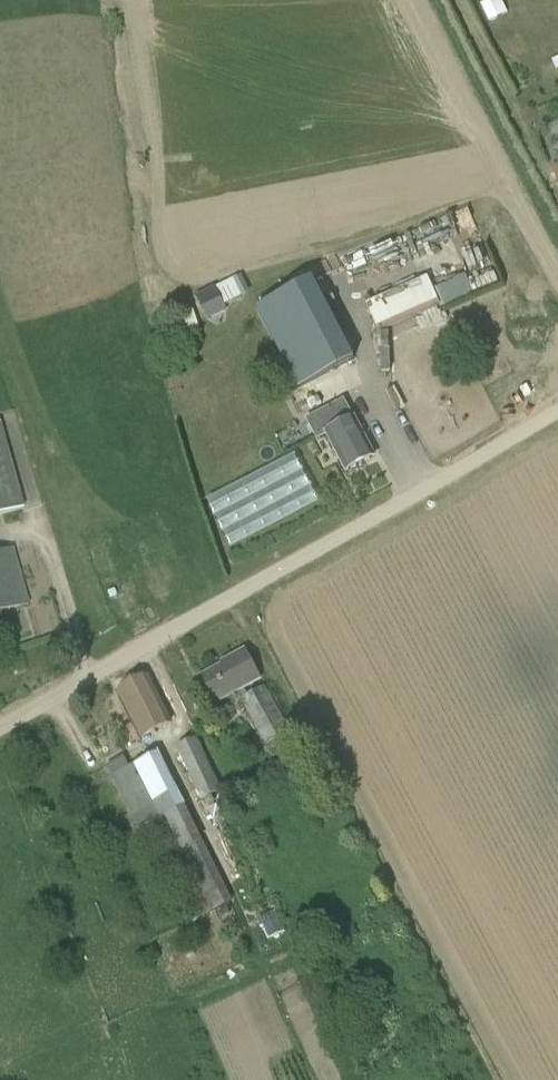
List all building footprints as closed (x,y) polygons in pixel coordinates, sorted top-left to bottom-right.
[(433,284),(439,305),(473,294),(467,274),(433,284)] [(215,287),(197,296),(203,308),(221,299),(215,287)] [(419,326),(444,320),(437,292),(413,298),(419,326)] [(169,319),(175,336),(200,328),(194,311),(169,319)] [(347,356),(297,380),(310,407),(360,384),(347,356)] [(345,404),(308,423),(319,444),(329,439),(345,471),(373,457),(354,419),(353,420),(345,404)] [(23,509),(0,428),(0,516),(23,509)] [(29,604),(13,548),(0,551),(0,612),(29,604)] [(243,650),(224,660),(226,662),(196,679),(211,706),(260,680),(249,660),(243,650)] [(133,726),(123,731),(129,744),(139,738),(139,739),(170,723),(147,678),(116,693),(132,724),(133,726)] [(263,687),(239,700),(263,743),(287,730),(263,687)] [(200,802),(221,793),(196,738),(174,748),(200,802)] [(180,850),(201,840),(156,751),(128,766),(122,756),(104,765),(106,767),(137,829),(163,817),(180,850)] [(212,821),(230,813),(226,802),(207,810),(212,821)]
